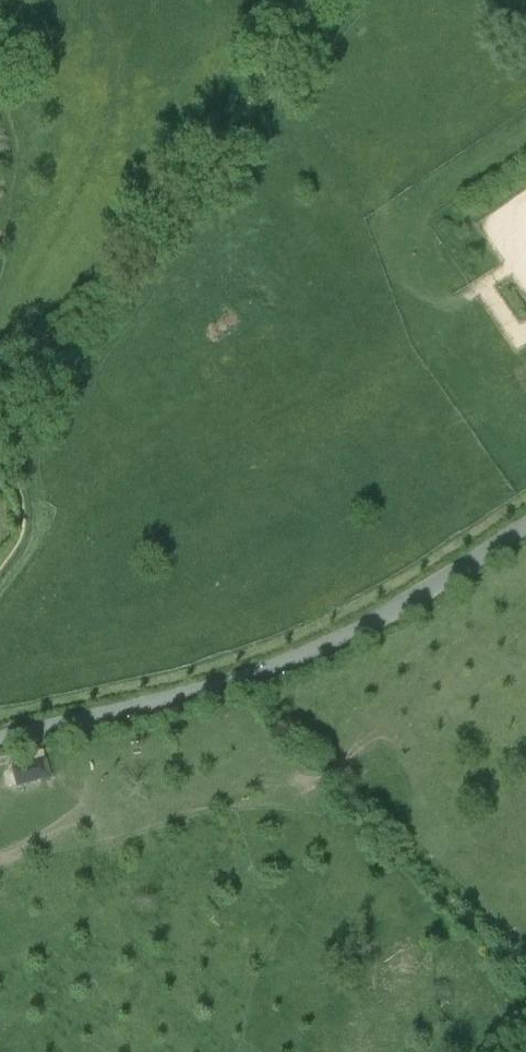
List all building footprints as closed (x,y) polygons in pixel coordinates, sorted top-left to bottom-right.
[(11,765),(17,786),(52,776),(47,755),(11,765)]
